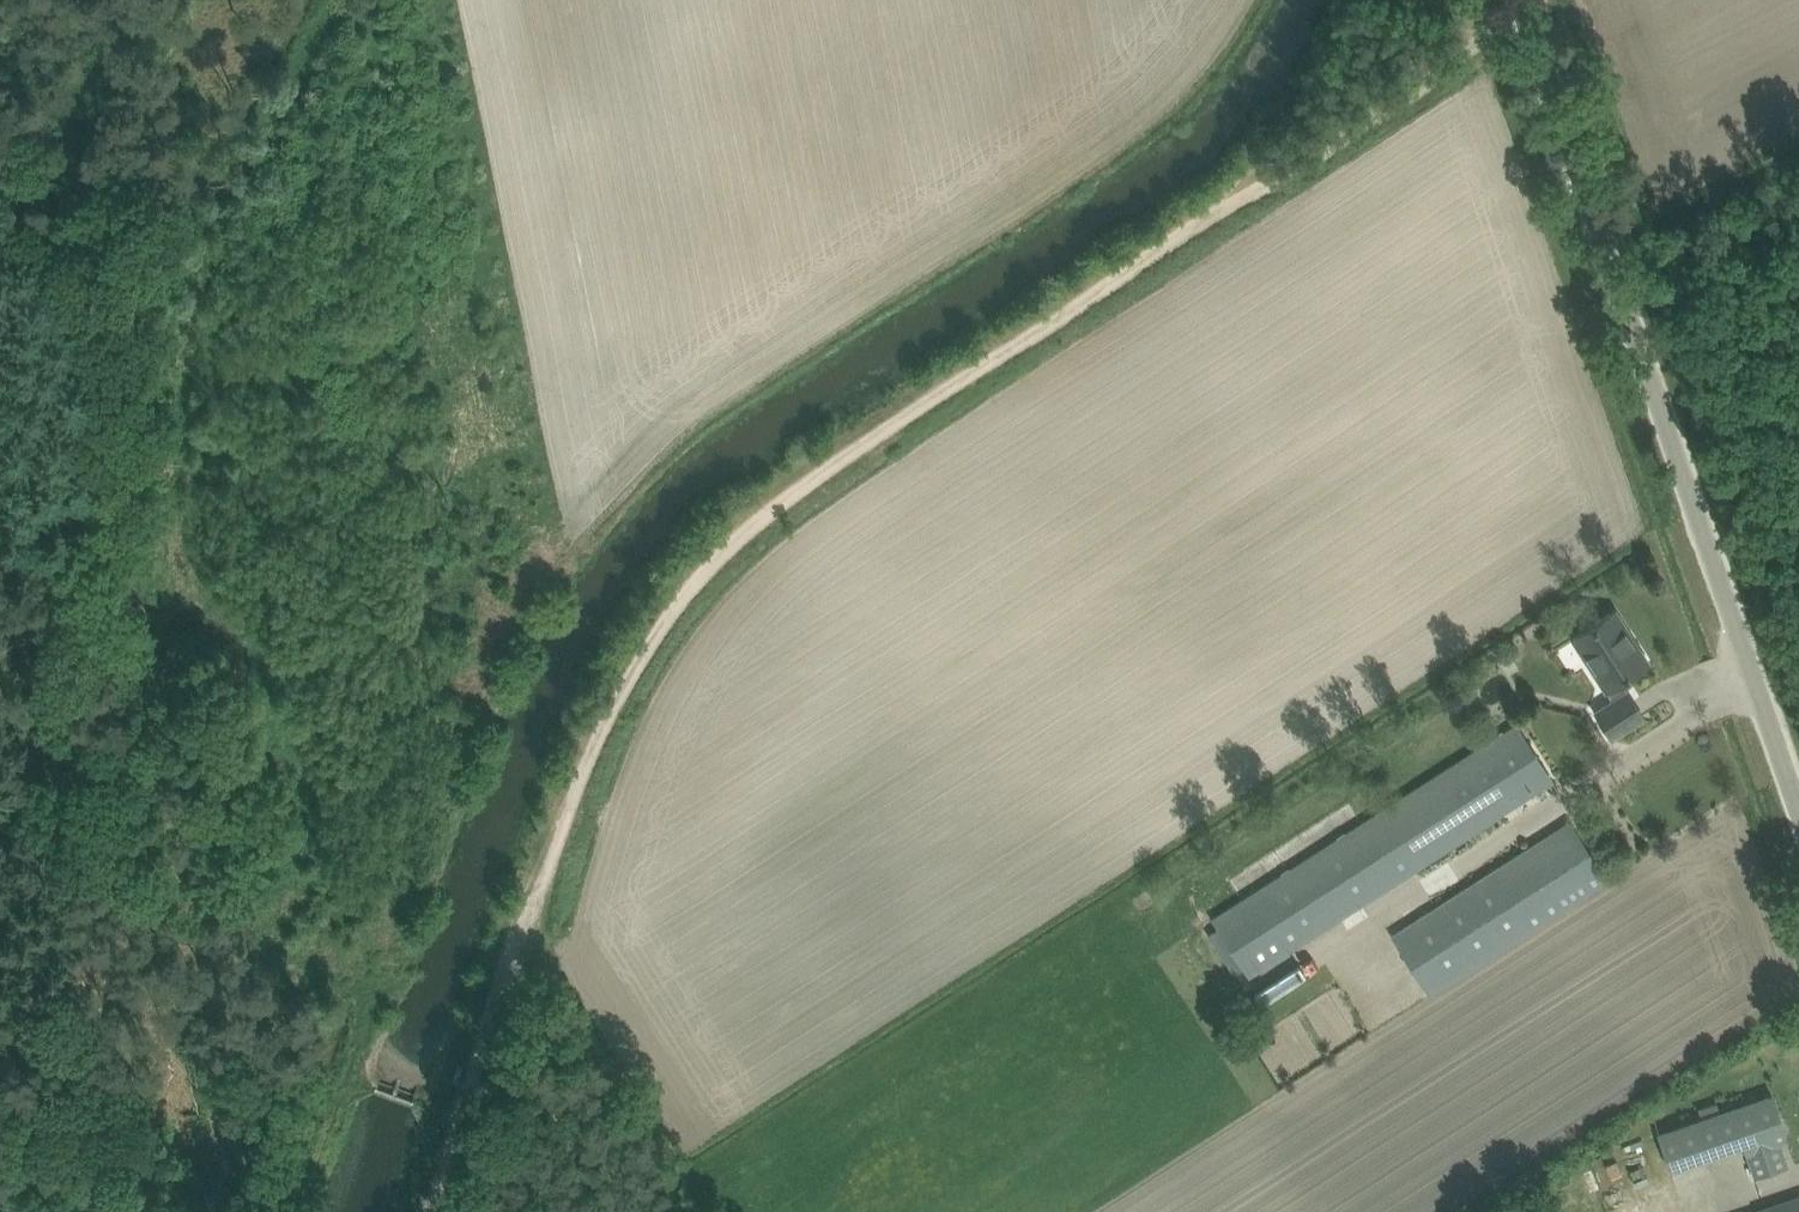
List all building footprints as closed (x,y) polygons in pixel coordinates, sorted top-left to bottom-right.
[(1606,690),(1610,697),(1594,708),(1612,737),(1644,716),(1628,690),(1624,693),(1617,683),(1646,665),(1626,634),(1629,631),(1615,609),(1570,638),(1604,691),(1606,690)] [(1213,918),(1250,975),(1553,780),(1516,724),(1213,918)] [(1549,834),(1393,934),(1430,993),(1587,893),(1611,877),(1573,819),(1549,834)] [(1670,1170),(1707,1157),(1694,1119),(1657,1132),(1670,1170)] [(1757,1211),(1798,1211),(1798,1196),(1757,1211)]
